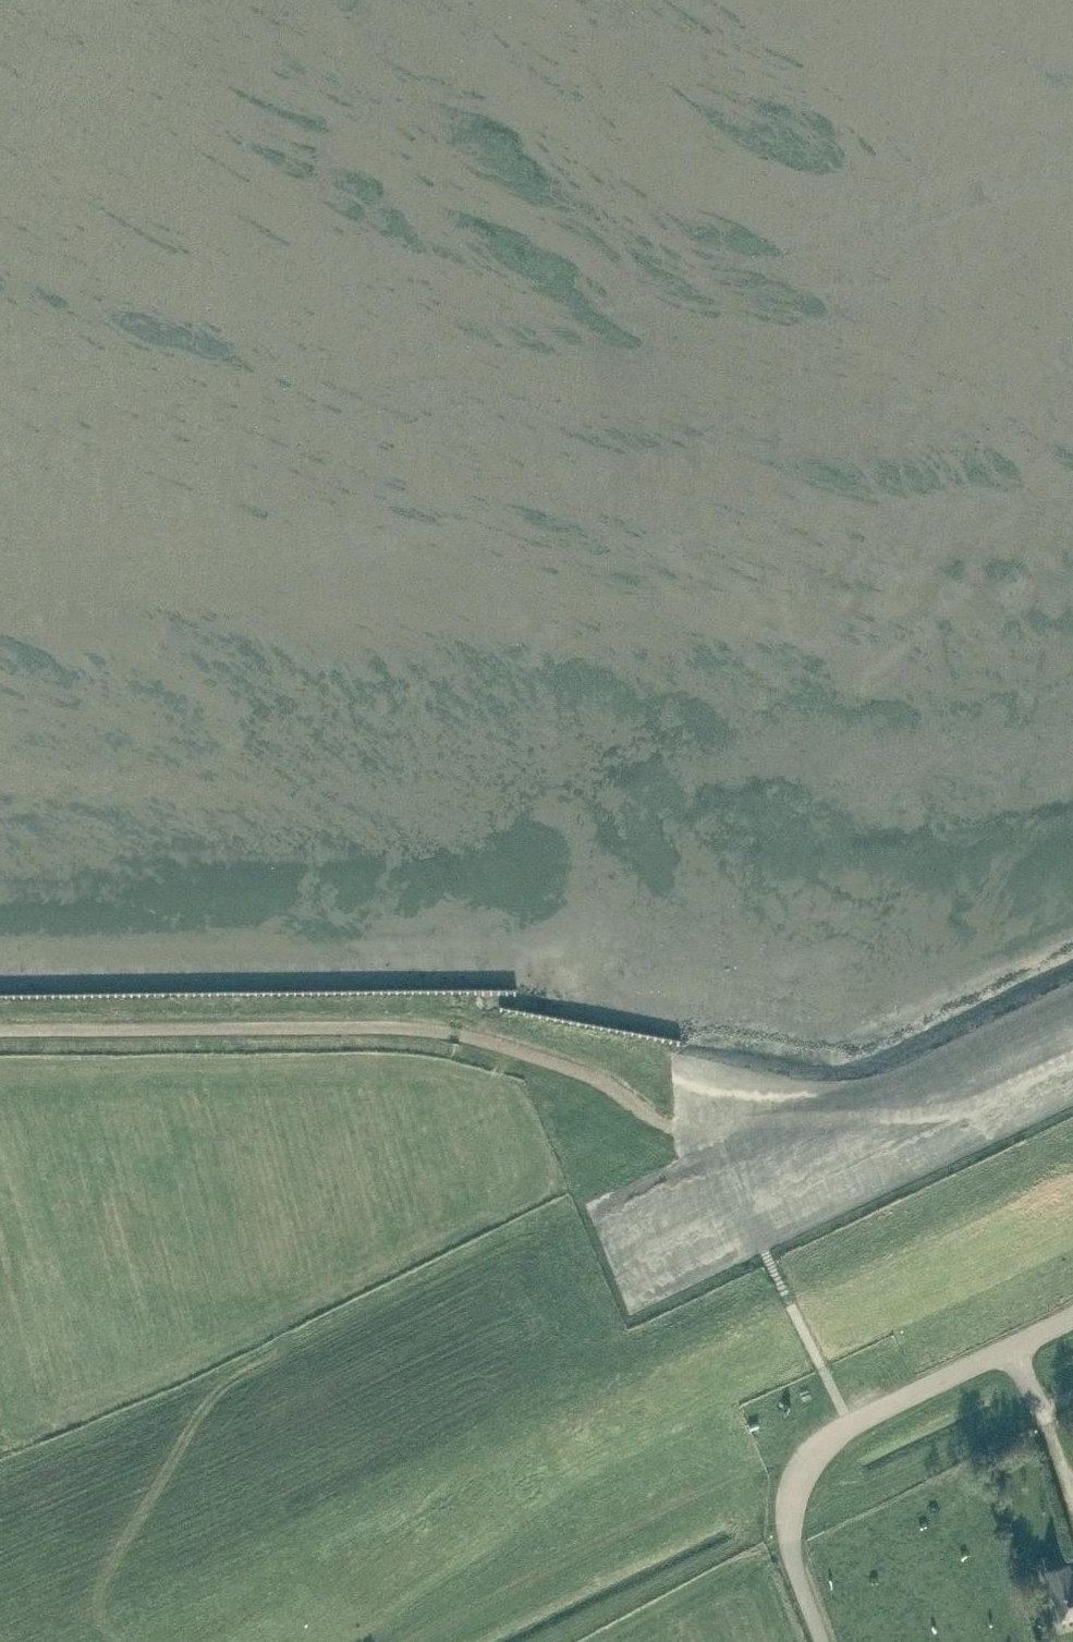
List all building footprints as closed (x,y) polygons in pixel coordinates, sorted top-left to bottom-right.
[(1072,1617),(1072,1574),(1070,1563),(1047,1570),(1062,1620),(1072,1617)]
